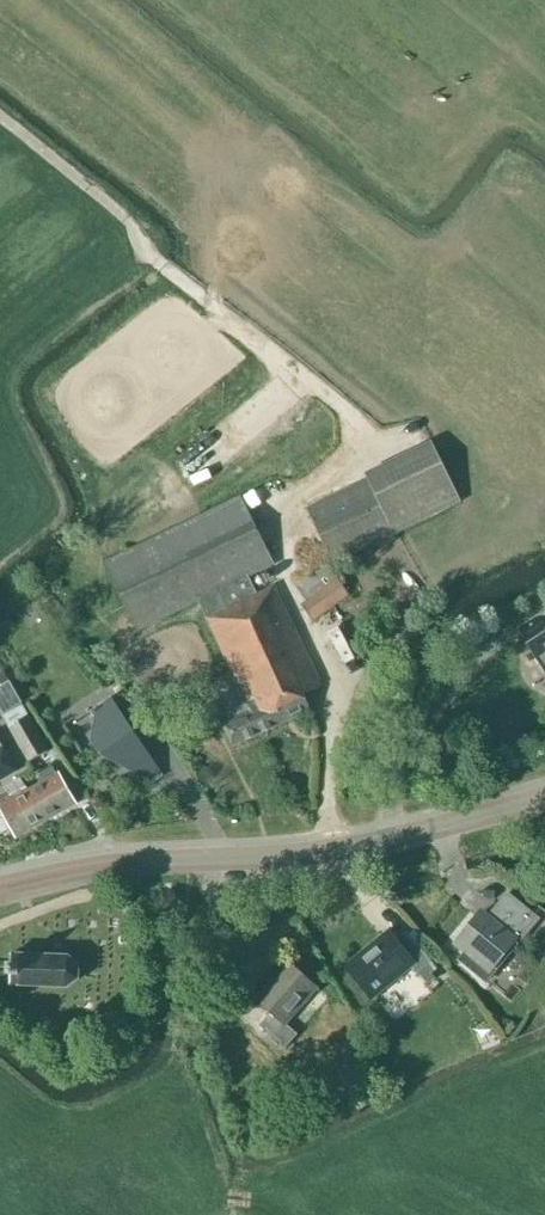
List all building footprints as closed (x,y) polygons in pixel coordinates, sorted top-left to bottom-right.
[(333,564),(462,502),(432,439),(365,471),(369,479),(307,509),(333,564)] [(241,497),(105,563),(140,632),(200,603),(237,676),(218,685),(222,697),(220,698),(228,716),(231,714),(235,721),(223,726),(233,747),(312,712),(303,696),(324,687),(274,586),(258,595),(249,579),(275,568),(241,497)] [(314,623),(350,596),(328,564),(296,588),(306,603),(301,606),(314,623)] [(540,616),(519,629),(529,644),(528,645),(544,671),(544,612),(540,616)] [(1,715),(22,703),(10,682),(9,682),(0,687),(0,713),(1,715)] [(159,778),(163,775),(112,699),(92,713),(97,720),(93,743),(102,758),(151,784),(160,779),(159,778)] [(29,763),(49,752),(22,704),(3,716),(9,728),(29,763)] [(171,736),(180,730),(175,723),(166,729),(171,736)] [(17,772),(3,748),(0,749),(0,782),(17,772)] [(29,792),(45,821),(75,804),(59,775),(58,776),(53,767),(41,774),(43,777),(38,780),(41,785),(30,791),(29,792)] [(30,791),(22,777),(3,788),(5,792),(0,795),(0,818),(4,816),(16,838),(45,821),(29,792),(30,791)] [(526,894),(531,888),(524,882),(519,888),(526,894)] [(517,944),(537,920),(507,895),(483,923),(476,917),(455,944),(466,953),(460,961),(484,980),(515,942),(517,944)] [(393,942),(384,931),(346,962),(374,996),(411,966),(417,973),(420,971),(431,962),(406,932),(393,942)] [(16,954),(15,954),(12,954),(11,964),(9,964),(8,975),(11,975),(11,985),(14,985),(14,986),(15,986),(27,986),(27,987),(29,987),(29,986),(40,986),(40,987),(42,987),(42,986),(53,987),(53,988),(55,988),(55,987),(66,987),(66,988),(68,988),(68,987),(78,980),(78,981),(79,979),(78,979),(79,966),(80,966),(79,964),(78,965),(69,957),(69,956),(67,956),(56,956),(56,955),(54,955),(54,956),(43,955),(41,955),(30,955),(30,954),(28,954),(28,955),(16,954)] [(431,962),(420,971),(426,977),(430,973),(436,969),(431,962)] [(317,1012),(328,999),(317,989),(289,964),(257,1001),(271,1013),(259,1026),(285,1049),(297,1035),(285,1024),(305,1003),(317,1012)] [(61,1064),(76,1064),(76,1045),(61,1045),(61,1064)]
